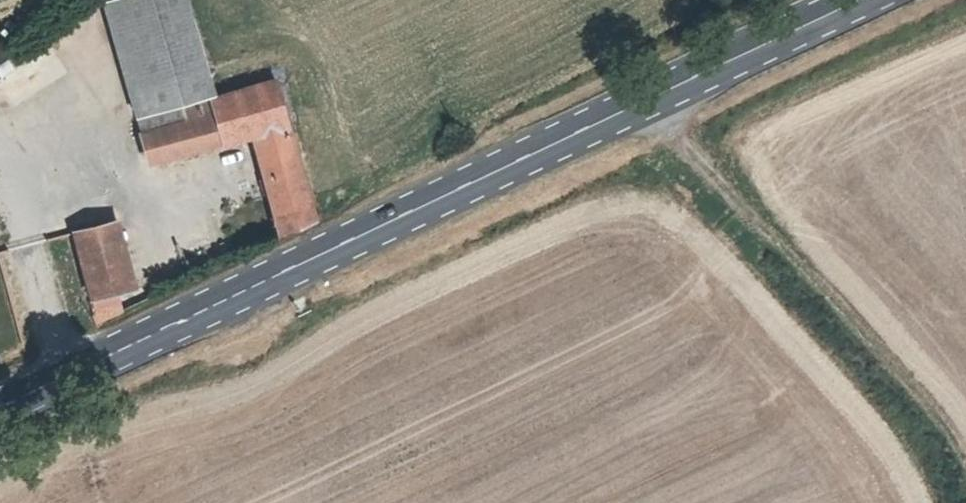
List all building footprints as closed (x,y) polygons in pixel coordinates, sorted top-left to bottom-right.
[(140,137),(188,122),(185,109),(216,100),(187,0),(125,0),(104,6),(140,137)] [(273,81),(216,100),(185,109),(188,122),(140,137),(149,167),(252,139),(278,236),(310,221),(306,203),(273,81)] [(74,239),(91,305),(114,298),(132,294),(115,229),(74,239)] [(118,314),(114,298),(91,305),(94,325),(118,314)]
